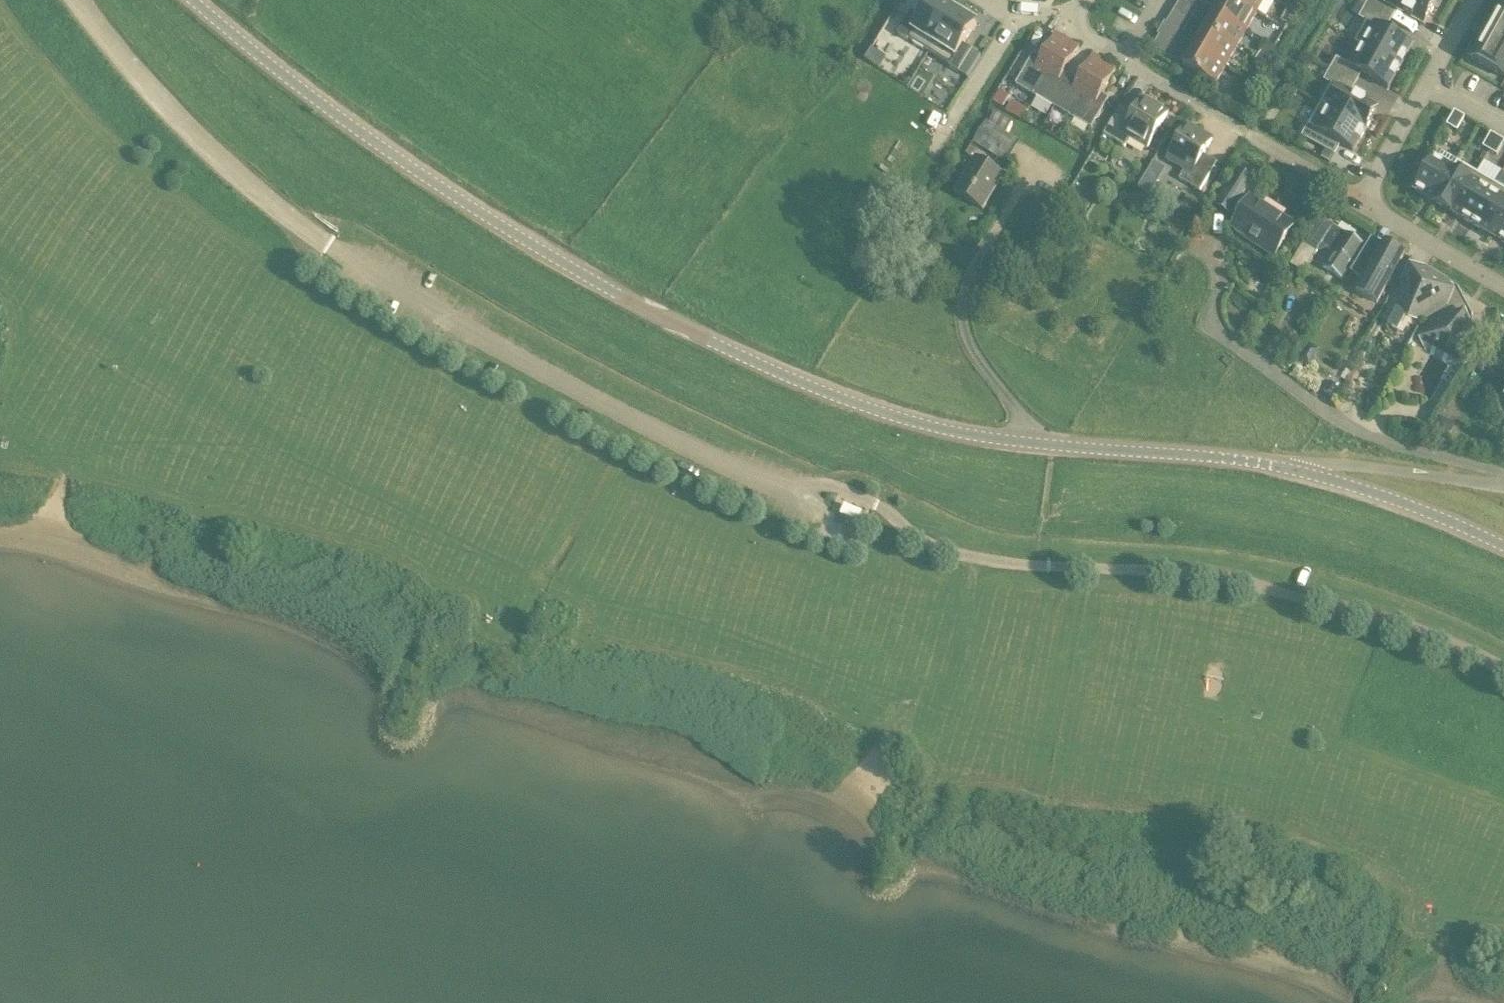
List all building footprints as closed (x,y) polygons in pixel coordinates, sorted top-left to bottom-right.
[(956,10),(939,0),(932,0),(921,18),(912,13),(898,35),(908,41),(914,31),(934,44),(956,10)] [(1214,13),(1245,31),(1255,13),(1232,0),(1221,0),(1214,13)] [(1255,13),(1263,0),(1232,0),(1255,13)] [(1366,6),(1390,20),(1396,10),(1424,25),(1436,4),(1428,0),(1369,0),(1366,6)] [(1390,20),(1366,6),(1360,18),(1367,22),(1355,43),(1363,48),(1364,46),(1401,67),(1412,46),(1384,31),(1390,20)] [(1487,33),(1503,43),(1503,10),(1501,8),(1487,33)] [(934,44),(955,57),(950,66),(959,72),(973,50),(964,45),(977,23),(956,10),(934,44)] [(1214,13),(1204,30),(1235,48),(1245,31),(1214,13)] [(1165,38),(1171,27),(1163,23),(1157,34),(1165,38)] [(1179,31),(1171,27),(1165,38),(1173,42),(1179,31)] [(1235,48),(1204,30),(1194,47),(1225,65),(1235,48)] [(1487,33),(1472,59),(1503,77),(1503,43),(1487,33)] [(1036,96),(1067,41),(1055,34),(1040,60),(1033,56),(1016,85),(1036,96)] [(1079,48),(1067,41),(1036,96),(1054,106),(1071,77),(1064,73),(1079,48)] [(1389,89),(1401,67),(1364,46),(1363,48),(1352,67),(1337,59),(1331,69),(1355,83),(1361,73),(1389,89)] [(1225,65),(1194,47),(1183,65),(1215,83),(1225,65)] [(1071,77),(1054,106),(1073,117),(1104,63),(1092,56),(1078,81),(1071,77)] [(1116,70),(1104,63),(1073,117),(1092,128),(1108,100),(1101,96),(1116,70)] [(1331,85),(1320,105),(1366,130),(1377,109),(1349,94),(1355,83),(1331,69),(1324,81),(1331,85)] [(993,102),(1002,107),(1007,99),(998,94),(993,102)] [(1014,100),(1009,109),(1024,117),(1029,107),(1014,100)] [(1147,147),(1167,113),(1143,100),(1130,122),(1117,115),(1105,135),(1125,146),(1130,138),(1147,147)] [(1366,130),(1320,105),(1302,137),(1334,154),(1340,144),(1354,151),(1366,130)] [(1454,130),(1462,116),(1455,112),(1447,126),(1454,130)] [(975,145),(1005,163),(1017,143),(987,124),(975,145)] [(1201,191),(1213,171),(1199,163),(1212,140),(1188,126),(1168,161),(1185,170),(1180,179),(1201,191)] [(1490,151),(1498,137),(1491,133),(1483,147),(1490,151)] [(1498,137),(1490,151),(1497,155),(1503,143),(1503,141),(1498,137)] [(1415,191),(1435,203),(1458,163),(1438,151),(1432,162),(1428,160),(1418,177),(1422,179),(1415,191)] [(983,208),(1004,175),(976,158),(955,191),(983,208)] [(1458,163),(1435,203),(1453,214),(1477,174),(1458,163)] [(1275,255),(1293,226),(1252,200),(1251,202),(1242,196),(1252,181),(1240,173),(1218,206),(1231,214),(1233,210),(1242,215),(1234,227),(1236,228),(1236,232),(1243,237),(1247,235),(1258,242),(1257,244),(1275,255)] [(1495,185),(1477,174),(1453,214),(1472,225),(1495,185)] [(1495,185),(1472,225),(1490,236),(1503,213),(1503,190),(1495,185)] [(1490,236),(1503,244),(1503,213),(1490,236)] [(1322,217),(1305,243),(1291,265),(1304,273),(1318,252),(1323,244),(1334,252),(1324,267),(1342,279),(1364,245),(1322,217)] [(1372,239),(1351,272),(1363,279),(1356,292),(1377,303),(1404,254),(1384,243),(1382,245),(1372,239)] [(1427,322),(1466,301),(1459,287),(1426,267),(1402,280),(1401,306),(1427,321),(1427,322)] [(1466,301),(1427,322),(1428,323),(1427,352),(1457,371),(1464,367),(1472,352),(1473,313),(1466,301)] [(1299,361),(1310,368),(1319,353),(1309,346),(1299,361)]
